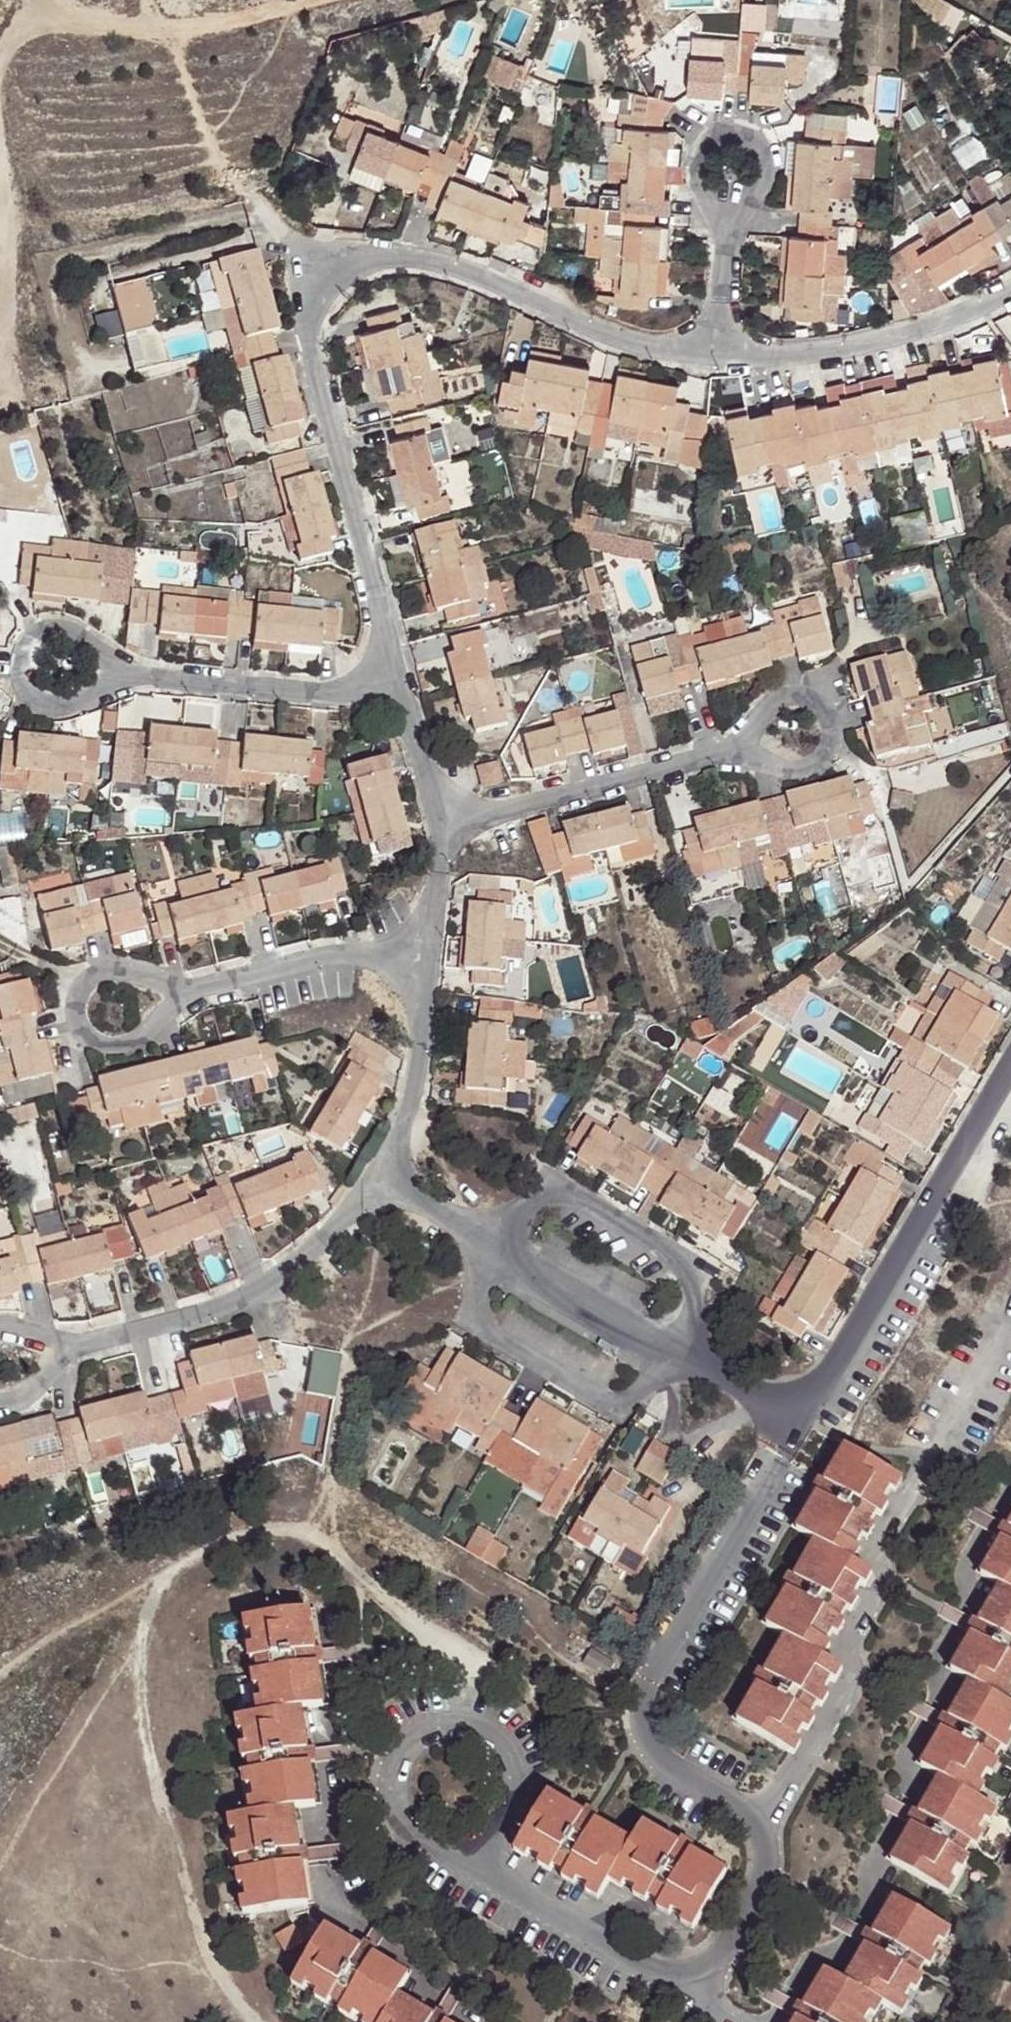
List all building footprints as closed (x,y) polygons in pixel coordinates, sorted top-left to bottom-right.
[(742,45),(739,69),(755,71),(755,76),(787,78),(789,68),(757,65),(757,45),(742,45)] [(492,56),(482,77),(509,89),(519,68),(492,56)] [(691,70),(689,105),(723,109),(724,101),(751,103),(751,111),(785,114),(787,78),(755,76),(755,71),(739,69),(724,68),(723,72),(691,70)] [(535,74),(527,71),(525,77),(518,77),(516,84),(529,88),(535,74)] [(663,124),(668,101),(632,93),(627,116),(663,124)] [(723,109),(689,105),(689,112),(723,114),(723,109)] [(785,114),(751,111),(751,117),(786,120),(785,114)] [(633,156),(612,154),(609,194),(624,195),(624,208),(603,208),(602,220),(623,222),(622,237),(627,238),(625,250),(605,249),(601,288),(622,289),(621,302),(616,302),(615,318),(648,320),(650,306),(657,306),(661,273),(663,238),(656,238),(657,225),(670,226),(672,212),(665,211),(668,178),(670,144),(663,143),(663,128),(630,125),(630,128),(629,142),(634,142),(633,156)] [(607,155),(612,154),(633,156),(634,142),(629,142),(630,128),(620,127),(617,144),(608,143),(607,155)] [(346,163),(357,136),(341,128),(330,157),(346,163)] [(460,174),(445,169),(433,163),(430,167),(372,144),(372,138),(358,132),(357,136),(346,163),(359,169),(350,190),(380,203),(386,188),(398,193),(409,197),(420,202),(423,195),(433,199),(447,205),(441,221),(439,225),(469,237),(502,250),(505,244),(519,248),(530,217),(515,212),(514,216),(500,211),(482,204),(454,192),(460,174)] [(848,268),(832,266),(826,266),(827,253),(833,254),(834,240),(835,224),(830,224),(831,212),(843,212),(852,213),(854,195),(855,175),(834,173),(835,160),(840,161),(842,144),(808,141),(807,155),(800,155),(797,189),(794,222),(801,222),(799,250),(792,249),(790,283),(787,317),(794,318),(792,332),(827,334),(828,318),(823,317),(824,305),(839,305),(845,306),(848,268)] [(677,144),(670,144),(668,178),(674,179),(677,144)] [(453,153),(445,169),(460,174),(465,157),(453,153)] [(788,187),(797,189),(800,155),(792,153),(788,187)] [(875,162),(840,161),(835,160),(834,173),(855,175),(854,195),(872,195),(875,162)] [(674,179),(668,178),(665,211),(672,212),(674,179)] [(491,186),(482,204),(500,211),(508,193),(491,186)] [(785,221),(794,222),(797,189),(788,187),(785,221)] [(903,271),(920,299),(933,292),(935,294),(940,304),(971,287),(965,280),(994,263),(991,257),(1010,246),(1010,187),(1000,193),(1010,210),(1000,217),(998,215),(986,221),(972,229),(975,233),(964,240),(953,222),(920,242),(930,261),(919,266),(917,263),(903,271)] [(408,202),(409,197),(398,193),(399,197),(408,202)] [(428,213),(441,221),(447,205),(433,199),(428,213)] [(978,207),(986,221),(998,215),(990,201),(978,207)] [(915,202),(901,210),(904,225),(924,215),(915,202)] [(533,204),(530,217),(519,248),(547,258),(551,210),(533,204)] [(835,224),(834,240),(840,239),(843,212),(831,212),(830,224),(835,224)] [(592,219),(576,218),(575,235),(590,235),(592,219)] [(498,256),(502,250),(469,237),(468,245),(498,256)] [(670,238),(663,238),(661,273),(668,274),(670,238)] [(781,281),(790,283),(792,249),(783,248),(781,281)] [(994,263),(965,280),(971,287),(999,270),(994,263)] [(252,267),(220,274),(224,289),(230,288),(246,352),(241,352),(249,383),(255,382),(263,415),(270,444),(265,445),(269,460),(301,451),(299,438),(305,435),(301,421),(293,388),(290,378),(288,371),(281,371),(275,346),(281,344),(279,335),(277,328),(267,293),(266,286),(263,278),(256,280),(252,267)] [(920,299),(903,271),(891,278),(891,289),(906,316),(923,303),(920,299)] [(668,274),(661,273),(657,306),(667,305),(671,275),(668,274)] [(224,289),(220,274),(211,277),(234,369),(238,370),(250,417),(263,415),(255,382),(249,383),(241,352),(246,352),(230,288),(224,289)] [(778,314),(787,317),(790,283),(781,281),(778,314)] [(920,299),(923,303),(935,294),(933,292),(920,299)] [(837,333),(839,305),(824,305),(823,317),(828,318),(827,334),(837,333)] [(432,382),(427,365),(423,345),(416,346),(402,351),(399,338),(405,337),(403,334),(400,321),(369,330),(372,343),(365,345),(372,378),(381,410),(389,409),(392,422),(424,415),(421,398),(415,400),(413,388),(416,387),(432,382)] [(402,351),(416,346),(413,332),(403,334),(405,337),(399,338),(402,351)] [(357,348),(366,380),(372,378),(365,345),(357,348)] [(441,361),(427,365),(432,382),(445,378),(441,361)] [(995,366),(996,372),(975,376),(975,381),(965,383),(951,386),(950,381),(930,386),(930,381),(908,384),(910,400),(899,403),(896,386),(847,397),(846,394),(827,397),(830,417),(817,421),(816,416),(796,419),(794,407),(772,411),(775,424),(749,429),(748,426),(727,431),(739,485),(761,479),(760,474),(771,472),(785,470),(786,474),(806,470),(807,475),(828,470),(826,465),(852,459),(853,464),(895,455),(895,450),(920,446),(921,450),(942,446),(942,440),(961,436),(961,430),(974,428),(985,426),(986,430),(1008,426),(1010,425),(1010,382),(1007,364),(995,366)] [(996,372),(995,366),(962,373),(965,383),(975,381),(975,376),(996,372)] [(587,404),(589,391),(591,381),(531,369),(527,379),(525,393),(511,391),(504,426),(520,429),(523,414),(539,418),(550,420),(580,425),(578,440),(608,447),(611,431),(669,443),(666,458),(681,461),(689,425),(676,421),(677,409),(679,398),(649,392),(619,387),(618,386),(615,395),(613,409),(600,407),(587,404)] [(498,402),(501,386),(503,377),(486,381),(491,405),(497,404),(498,402)] [(525,393),(527,379),(513,377),(511,391),(525,393)] [(375,413),(381,410),(372,378),(366,380),(375,413)] [(621,383),(619,387),(649,392),(649,388),(621,383)] [(506,388),(501,386),(498,402),(503,403),(506,388)] [(604,393),(589,391),(587,404),(600,407),(604,393)] [(604,393),(600,407),(613,409),(615,395),(604,393)] [(690,411),(677,409),(676,421),(689,425),(690,411)] [(535,436),(539,418),(523,414),(520,429),(518,433),(535,436)] [(263,415),(250,417),(247,419),(255,447),(265,445),(270,444),(263,415)] [(547,433),(578,440),(580,425),(550,420),(547,433)] [(1010,443),(1008,426),(986,430),(985,426),(974,428),(975,434),(975,439),(988,437),(990,447),(1010,443)] [(975,434),(974,428),(961,430),(961,436),(975,434)] [(442,507),(438,491),(428,446),(432,443),(428,429),(396,436),(400,450),(392,453),(409,517),(416,516),(420,529),(451,521),(448,505),(442,507)] [(654,454),(666,458),(669,443),(611,431),(608,447),(637,451),(638,443),(654,447),(654,454)] [(605,458),(608,447),(578,440),(575,452),(605,458)] [(895,455),(921,450),(920,446),(895,450),(895,455)] [(678,474),(681,461),(666,458),(663,470),(678,474)] [(853,471),(853,464),(852,459),(826,465),(828,470),(828,476),(853,471)] [(785,470),(771,472),(777,500),(791,496),(788,480),(807,475),(806,470),(786,474),(785,470)] [(323,504),(318,486),(311,489),(307,475),(276,484),(280,498),(285,498),(301,558),(296,561),(295,567),(300,575),(332,567),(329,554),(336,552),(323,504)] [(324,488),(318,486),(323,504),(327,502),(324,488)] [(450,489),(438,491),(442,507),(448,505),(453,503),(450,489)] [(285,498),(280,498),(286,529),(281,533),(289,567),(295,567),(296,561),(301,558),(285,498)] [(539,525),(528,519),(526,525),(536,529),(539,525)] [(926,534),(893,541),(897,566),(931,559),(926,534)] [(455,551),(460,551),(457,536),(424,544),(427,557),(421,559),(437,624),(444,623),(447,636),(480,627),(476,612),(471,614),(468,601),(471,600),(488,596),(477,558),(462,563),(458,564),(455,551)] [(575,554),(586,551),(585,544),(574,539),(571,538),(575,554)] [(587,563),(586,551),(575,554),(575,566),(587,563)] [(39,568),(23,567),(21,600),(35,601),(34,608),(102,615),(103,609),(116,610),(119,576),(106,575),(103,575),(103,579),(90,578),(92,557),(53,553),(53,561),(51,574),(39,574),(39,568)] [(24,559),(23,567),(39,568),(39,574),(51,574),(53,561),(24,559)] [(119,576),(116,610),(114,613),(129,616),(133,561),(107,559),(106,575),(119,576)] [(848,578),(831,581),(837,602),(851,599),(848,578)] [(598,605),(593,581),(584,583),(589,607),(598,605)] [(255,657),(287,659),(320,661),(322,654),(335,656),(338,622),(323,621),(322,626),(289,623),(259,621),(259,615),(228,612),(227,617),(165,612),(164,606),(149,605),(146,638),(148,639),(160,639),(158,645),(159,646),(210,651),(220,652),(226,652),(227,645),(253,648),(253,656),(255,657)] [(259,621),(289,623),(291,608),(258,605),(259,615),(259,621)] [(663,713),(678,708),(677,700),(705,692),(706,700),(772,682),(771,675),(797,668),(799,675),(833,666),(818,611),(775,622),(778,632),(773,633),(775,638),(761,642),(762,649),(749,651),(744,630),(706,640),(707,644),(676,651),(675,648),(631,661),(646,717),(663,713)] [(500,723),(496,711),(483,660),(488,658),(484,644),(452,651),(455,666),(448,668),(466,733),(472,732),(475,746),(509,738),(504,721),(500,723)] [(286,665),(287,659),(255,657),(255,663),(286,665)] [(925,711),(917,712),(904,666),(851,680),(860,714),(867,711),(874,739),(867,740),(876,774),(930,760),(925,740),(932,738),(925,711)] [(679,714),(678,708),(663,713),(665,717),(679,714)] [(501,709),(496,711),(500,723),(504,721),(501,709)] [(570,733),(584,730),(581,720),(568,722),(570,733)] [(570,733),(556,737),(556,742),(524,751),(533,785),(567,776),(566,769),(592,762),(594,769),(627,760),(630,769),(645,766),(633,722),(586,734),(584,730),(570,733)] [(554,727),(556,737),(570,733),(568,722),(554,727)] [(358,725),(343,723),(344,730),(357,731),(358,725)] [(246,785),(276,788),(309,790),(309,795),(325,797),(328,764),(314,763),(315,755),(247,748),(246,756),(219,754),(220,746),(153,739),(153,746),(139,745),(135,778),(151,780),(151,775),(181,779),(214,781),(214,786),(244,790),(246,785)] [(70,806),(71,794),(73,786),(85,787),(85,792),(100,795),(104,761),(90,760),(90,753),(23,747),(23,753),(8,752),(5,785),(21,786),(22,780),(34,782),(32,803),(70,806)] [(372,855),(367,857),(371,871),(402,863),(400,849),(407,848),(404,838),(402,831),(393,797),(391,789),(389,782),(382,784),(378,771),(346,778),(349,793),(355,793),(364,827),(372,855)] [(499,776),(478,780),(483,799),(503,794),(499,776)] [(214,781),(181,779),(179,788),(202,790),(204,786),(214,786),(214,781)] [(3,799),(32,803),(34,782),(22,780),(21,786),(5,785),(3,799)] [(274,796),(276,788),(246,785),(244,790),(243,793),(274,796)] [(73,786),(71,794),(83,796),(83,811),(96,813),(100,795),(85,792),(85,787),(73,786)] [(809,841),(814,855),(815,861),(851,851),(848,836),(846,830),(859,827),(860,832),(875,827),(867,795),(852,799),(850,792),(786,809),(788,817),(761,824),(760,817),(743,821),(728,825),(694,834),(696,842),(682,846),(692,877),(706,873),(705,868),(718,865),(720,870),(723,885),(761,875),(760,867),(756,855),(767,852),(768,856),(784,852),(798,848),(797,843),(809,841)] [(356,827),(364,827),(355,793),(349,793),(345,795),(356,827)] [(742,815),(743,821),(760,817),(759,811),(742,815)] [(693,828),(694,834),(728,825),(728,817),(693,828)] [(624,864),(653,856),(644,824),(630,828),(629,821),(563,838),(565,846),(550,850),(545,830),(526,835),(540,888),(559,882),(563,892),(596,884),(592,867),(623,859),(624,864)] [(364,856),(367,857),(372,855),(364,827),(356,827),(364,856)] [(846,830),(848,836),(860,832),(859,827),(846,830)] [(786,862),(814,855),(809,841),(797,843),(798,848),(784,852),(786,862)] [(760,867),(786,862),(784,852),(768,856),(767,852),(756,855),(760,867)] [(308,869),(311,881),(324,878),(323,873),(338,869),(336,862),(308,869)] [(892,864),(881,867),(885,883),(896,880),(892,864)] [(706,873),(720,870),(718,865),(705,868),(706,873)] [(219,905),(217,900),(214,885),(177,895),(182,916),(169,919),(168,914),(152,918),(157,937),(161,950),(175,946),(176,953),(184,950),(194,948),(227,940),(236,938),(242,936),(241,928),(267,923),(269,929),(284,925),(319,916),(334,912),(334,905),(346,900),(338,869),(323,873),(324,878),(311,881),(275,890),(261,894),(260,890),(245,893),(230,898),(231,903),(219,905)] [(1006,872),(998,883),(1003,887),(970,940),(974,943),(966,956),(997,975),(1004,963),(1010,967),(1010,875),(1006,872)] [(243,885),(245,893),(260,890),(261,894),(275,890),(271,878),(243,885)] [(381,879),(372,881),(375,892),(384,889),(381,879)] [(62,923),(57,904),(36,908),(51,964),(84,954),(84,947),(109,941),(111,948),(144,940),(130,885),(111,890),(116,910),(83,896),(86,913),(78,914),(73,915),(74,921),(62,923)] [(74,899),(57,904),(62,923),(74,921),(73,915),(78,914),(74,899)] [(521,971),(524,934),(503,933),(503,919),(510,919),(511,905),(478,901),(477,916),(469,915),(463,983),(471,983),(470,997),(503,1000),(504,984),(499,983),(500,971),(521,971)] [(503,933),(524,934),(526,906),(511,905),(510,919),(503,919),(503,933)] [(334,918),(334,912),(319,916),(321,921),(334,918)] [(284,929),(284,925),(269,929),(270,933),(284,929)] [(161,950),(157,937),(151,937),(155,950),(161,950)] [(144,940),(111,948),(112,953),(144,945),(144,940)] [(30,991),(26,981),(0,988),(0,999),(30,991)] [(974,1015),(980,1002),(948,984),(940,997),(951,1006),(946,1014),(937,1031),(922,1054),(910,1049),(895,1075),(906,1083),(900,1094),(877,1132),(872,1131),(864,1128),(856,1139),(888,1156),(895,1145),(907,1153),(919,1159),(950,1105),(928,1092),(942,1069),(966,1080),(995,1028),(985,1021),(974,1015)] [(54,1085),(46,1052),(38,1053),(32,1027),(39,1025),(30,991),(0,999),(0,1020),(2,1020),(4,1033),(0,1035),(0,1038),(5,1062),(11,1061),(14,1074),(0,1078),(0,1099),(54,1085)] [(776,1006),(760,1019),(788,1036),(805,1006),(791,997),(776,1006)] [(992,1008),(980,1002),(974,1015),(985,1021),(992,1008)] [(604,1007),(594,1009),(597,1020),(608,1021),(604,1007)] [(937,1031),(946,1014),(933,1008),(925,1024),(937,1031)] [(501,1091),(517,1092),(523,1091),(525,1053),(504,1052),(504,1039),(509,1039),(510,1024),(478,1021),(477,1035),(469,1035),(465,1102),(473,1102),(472,1117),(505,1118),(505,1103),(501,1103),(501,1091)] [(922,1054),(937,1031),(925,1024),(910,1049),(922,1054)] [(753,1025),(721,1046),(729,1056),(764,1032),(753,1025)] [(721,1046),(717,1031),(692,1038),(696,1053),(721,1046)] [(14,1074),(11,1061),(5,1062),(0,1038),(0,1078),(14,1074)] [(361,1045),(352,1059),(381,1076),(389,1062),(361,1045)] [(721,1046),(704,1058),(722,1069),(729,1056),(721,1046)] [(46,1052),(54,1085),(58,1081),(50,1051),(46,1052)] [(162,1132),(158,1121),(157,1112),(170,1108),(171,1113),(200,1106),(199,1101),(250,1088),(263,1086),(264,1091),(279,1087),(271,1055),(257,1058),(255,1051),(190,1067),(191,1074),(165,1080),(163,1074),(97,1091),(98,1098),(85,1101),(86,1108),(93,1133),(108,1129),(107,1124),(120,1122),(122,1134),(125,1141),(162,1132)] [(352,1059),(345,1074),(350,1076),(317,1132),(312,1129),(304,1142),(332,1159),(340,1147),(346,1150),(380,1093),(375,1088),(381,1076),(352,1059)] [(0,1099),(0,1104),(3,1113),(57,1101),(54,1085),(0,1099)] [(266,1099),(264,1091),(263,1086),(250,1088),(251,1092),(253,1101),(266,1099)] [(879,1119),(872,1131),(877,1132),(900,1094),(888,1086),(872,1114),(879,1119)] [(199,1101),(200,1106),(251,1092),(250,1088),(199,1101)] [(516,1104),(517,1092),(501,1091),(501,1103),(505,1103),(516,1104)] [(74,1136),(93,1133),(86,1108),(68,1111),(74,1136)] [(157,1112),(158,1121),(171,1117),(171,1113),(170,1108),(157,1112)] [(17,1117),(9,1119),(11,1124),(14,1124),(15,1126),(19,1125),(17,1117)] [(109,1137),(122,1134),(120,1122),(107,1124),(108,1129),(109,1137)] [(722,1214),(733,1196),(699,1177),(688,1194),(677,1189),(680,1183),(654,1168),(652,1172),(640,1167),(651,1148),(618,1128),(607,1146),(597,1140),(599,1137),(585,1127),(568,1156),(580,1164),(576,1169),(589,1177),(619,1195),(627,1200),(634,1204),(638,1199),(661,1212),(658,1218),(663,1221),(672,1226),(700,1242),(709,1248),(716,1253),(720,1247),(731,1253),(749,1225),(735,1217),(733,1220),(722,1214)] [(900,1163),(907,1153),(895,1145),(888,1156),(900,1163)] [(845,1174),(859,1183),(867,1169),(871,1159),(859,1151),(845,1174)] [(871,1159),(867,1169),(871,1171),(876,1163),(871,1159)] [(130,1234),(142,1265),(156,1259),(158,1267),(220,1241),(218,1235),(244,1225),(247,1231),(309,1206),(307,1199),(321,1195),(307,1163),(294,1170),(295,1173),(235,1198),(233,1194),(204,1205),(206,1210),(194,1214),(186,1196),(151,1209),(158,1229),(146,1233),(145,1229),(130,1234)] [(589,1177),(576,1169),(573,1174),(586,1182),(589,1177)] [(859,1183),(825,1239),(817,1250),(811,1264),(815,1266),(782,1323),(777,1320),(769,1334),(798,1350),(805,1338),(816,1343),(824,1330),(823,1328),(842,1298),(844,1299),(850,1287),(845,1284),(846,1283),(841,1280),(846,1268),(854,1256),(860,1259),(864,1261),(872,1248),(871,1246),(888,1218),(892,1218),(899,1204),(895,1203),(889,1198),(895,1186),(871,1171),(867,1169),(859,1183)] [(901,1190),(895,1186),(889,1198),(895,1203),(901,1190)] [(70,1190),(57,1194),(59,1204),(73,1201),(70,1190)] [(624,1204),(627,1200),(619,1195),(617,1201),(624,1204)] [(756,1210),(733,1196),(722,1214),(733,1220),(735,1217),(749,1225),(754,1213),(756,1210)] [(669,1231),(672,1226),(663,1221),(661,1227),(669,1231)] [(817,1250),(825,1239),(812,1230),(804,1243),(817,1250)] [(51,1244),(54,1256),(103,1246),(102,1241),(116,1237),(88,1241),(85,1232),(68,1236),(68,1240),(51,1244)] [(21,1303),(20,1296),(47,1289),(48,1296),(112,1279),(110,1272),(125,1269),(116,1237),(102,1241),(103,1246),(54,1256),(40,1261),(39,1257),(23,1261),(10,1265),(10,1269),(0,1271),(0,1308),(21,1303)] [(20,1246),(23,1261),(39,1257),(35,1242),(20,1246)] [(705,1252),(709,1248),(700,1242),(698,1248),(705,1252)] [(852,1271),(860,1259),(854,1256),(846,1268),(852,1271)] [(190,1351),(192,1361),(255,1344),(253,1334),(190,1351)] [(178,1365),(189,1414),(203,1411),(199,1391),(198,1386),(228,1379),(230,1384),(234,1403),(269,1392),(264,1376),(277,1372),(267,1340),(255,1344),(192,1361),(178,1365)] [(621,1349),(607,1341),(604,1346),(618,1354),(621,1349)] [(563,1482),(557,1492),(555,1495),(569,1504),(589,1471),(577,1465),(588,1443),(535,1412),(522,1432),(499,1419),(512,1398),(457,1366),(445,1386),(433,1379),(414,1411),(427,1419),(435,1406),(447,1413),(458,1420),(486,1436),(478,1450),(491,1457),(506,1465),(513,1453),(524,1460),(537,1467),(563,1482)] [(198,1386),(199,1391),(230,1384),(228,1379),(198,1386)] [(128,1401),(129,1405),(143,1403),(141,1397),(128,1401)] [(50,1484),(46,1464),(57,1461),(59,1465),(74,1462),(88,1459),(87,1454),(150,1438),(151,1443),(155,1453),(180,1446),(172,1404),(145,1410),(143,1403),(129,1405),(97,1414),(78,1420),(80,1427),(52,1433),(51,1426),(36,1428),(3,1436),(0,1437),(0,1475),(8,1473),(13,1494),(50,1484)] [(435,1406),(427,1419),(440,1427),(447,1413),(435,1406)] [(78,1412),(78,1420),(97,1414),(96,1409),(78,1412)] [(34,1423),(36,1428),(51,1426),(50,1419),(34,1423)] [(486,1436),(458,1420),(450,1434),(478,1450),(486,1436)] [(139,1446),(151,1443),(150,1438),(87,1454),(88,1459),(101,1456),(103,1459),(139,1450),(139,1446)] [(796,1533),(815,1545),(848,1562),(896,1479),(845,1449),(796,1533)] [(491,1457),(478,1450),(472,1459),(485,1467),(491,1457)] [(634,1481),(660,1497),(677,1466),(651,1451),(634,1481)] [(516,1471),(524,1460),(513,1453),(506,1465),(516,1471)] [(88,1459),(74,1462),(76,1473),(90,1469),(88,1459)] [(46,1464),(50,1484),(62,1480),(59,1465),(57,1461),(46,1464)] [(531,1477),(557,1492),(563,1482),(537,1467),(531,1477)] [(610,1484),(583,1530),(582,1532),(597,1542),(594,1546),(620,1562),(623,1557),(640,1567),(642,1564),(669,1517),(651,1508),(645,1519),(640,1525),(628,1518),(617,1511),(621,1504),(627,1493),(610,1484)] [(632,1510),(621,1504),(617,1511),(628,1518),(632,1510)] [(632,1510),(628,1518),(640,1525),(645,1519),(632,1510)] [(1010,1596),(1010,1524),(979,1578),(999,1589),(1010,1596)] [(583,1530),(577,1526),(564,1547),(586,1560),(594,1546),(597,1542),(582,1532),(583,1530)] [(495,1540),(481,1531),(468,1554),(482,1563),(493,1543),(495,1540)] [(482,1563),(497,1572),(508,1552),(493,1543),(482,1563)] [(767,1629),(785,1639),(817,1658),(867,1574),(848,1562),(815,1545),(767,1629)] [(623,1557),(620,1562),(615,1563),(610,1574),(633,1587),(645,1567),(642,1564),(640,1567),(623,1557)] [(999,1589),(950,1673),(969,1684),(995,1700),(1003,1686),(1008,1689),(1010,1685),(1010,1596),(999,1589)] [(270,1714),(299,1711),(322,1707),(308,1611),(256,1618),(258,1631),(252,1632),(257,1662),(262,1702),(268,1701),(270,1714)] [(258,1631),(256,1618),(250,1620),(252,1632),(258,1631)] [(817,1658),(785,1639),(737,1723),(788,1754),(836,1669),(817,1658)] [(583,1665),(606,1680),(616,1667),(592,1651),(583,1665)] [(1010,1728),(1010,1723),(1009,1722),(1010,1718),(1010,1709),(1000,1703),(995,1700),(969,1684),(920,1768),(940,1779),(965,1795),(972,1783),(977,1787),(993,1759),(1010,1728)] [(1000,1703),(1008,1689),(1003,1686),(995,1700),(1000,1703)] [(262,1814),(293,1810),(314,1806),(299,1711),(270,1714),(264,1715),(248,1718),(249,1730),(243,1731),(248,1762),(254,1801),(260,1800),(262,1814)] [(947,1881),(980,1804),(971,1798),(965,1795),(940,1779),(890,1864),(935,1889),(942,1878),(947,1881)] [(971,1798),(977,1787),(972,1783),(965,1795),(971,1798)] [(602,1896),(612,1877),(630,1845),(545,1796),(517,1846),(602,1896)] [(985,1806),(980,1804),(947,1881),(942,1893),(962,1858),(983,1820),(979,1817),(985,1806)] [(990,1809),(985,1806),(979,1817),(983,1820),(990,1809)] [(307,1906),(293,1810),(262,1814),(256,1815),(241,1817),(242,1829),(236,1830),(241,1863),(246,1899),(251,1898),(254,1914),(307,1906)] [(630,1845),(612,1877),(696,1924),(726,1874),(642,1825),(630,1845)] [(942,1893),(947,1881),(942,1878),(935,1889),(942,1893)] [(902,2001),(917,1976),(915,1956),(930,1921),(893,1900),(845,1983),(870,1997),(877,2001),(890,2009),(897,1998),(902,2001)] [(915,1956),(917,1976),(918,1975),(937,1942),(932,1939),(939,1927),(930,1921),(915,1956)] [(284,1951),(302,1941),(294,1926),(276,1936),(284,1951)] [(945,1930),(939,1927),(932,1939),(937,1942),(945,1930)] [(397,1998),(409,1979),(325,1928),(297,1975),(309,1982),(306,1987),(342,2008),(366,2021),(370,2016),(380,2021),(383,2021),(397,1998)] [(845,1983),(825,1972),(796,2021),(864,2021),(871,2011),(864,2008),(870,1997),(845,1983)] [(309,1982),(297,1975),(294,1980),(306,1987),(309,1982)] [(877,2001),(870,1997),(864,2008),(871,2011),(877,2001)] [(397,1998),(383,2021),(437,2021),(397,1998)] [(896,2012),(902,2001),(897,1998),(890,2009),(896,2012)]
